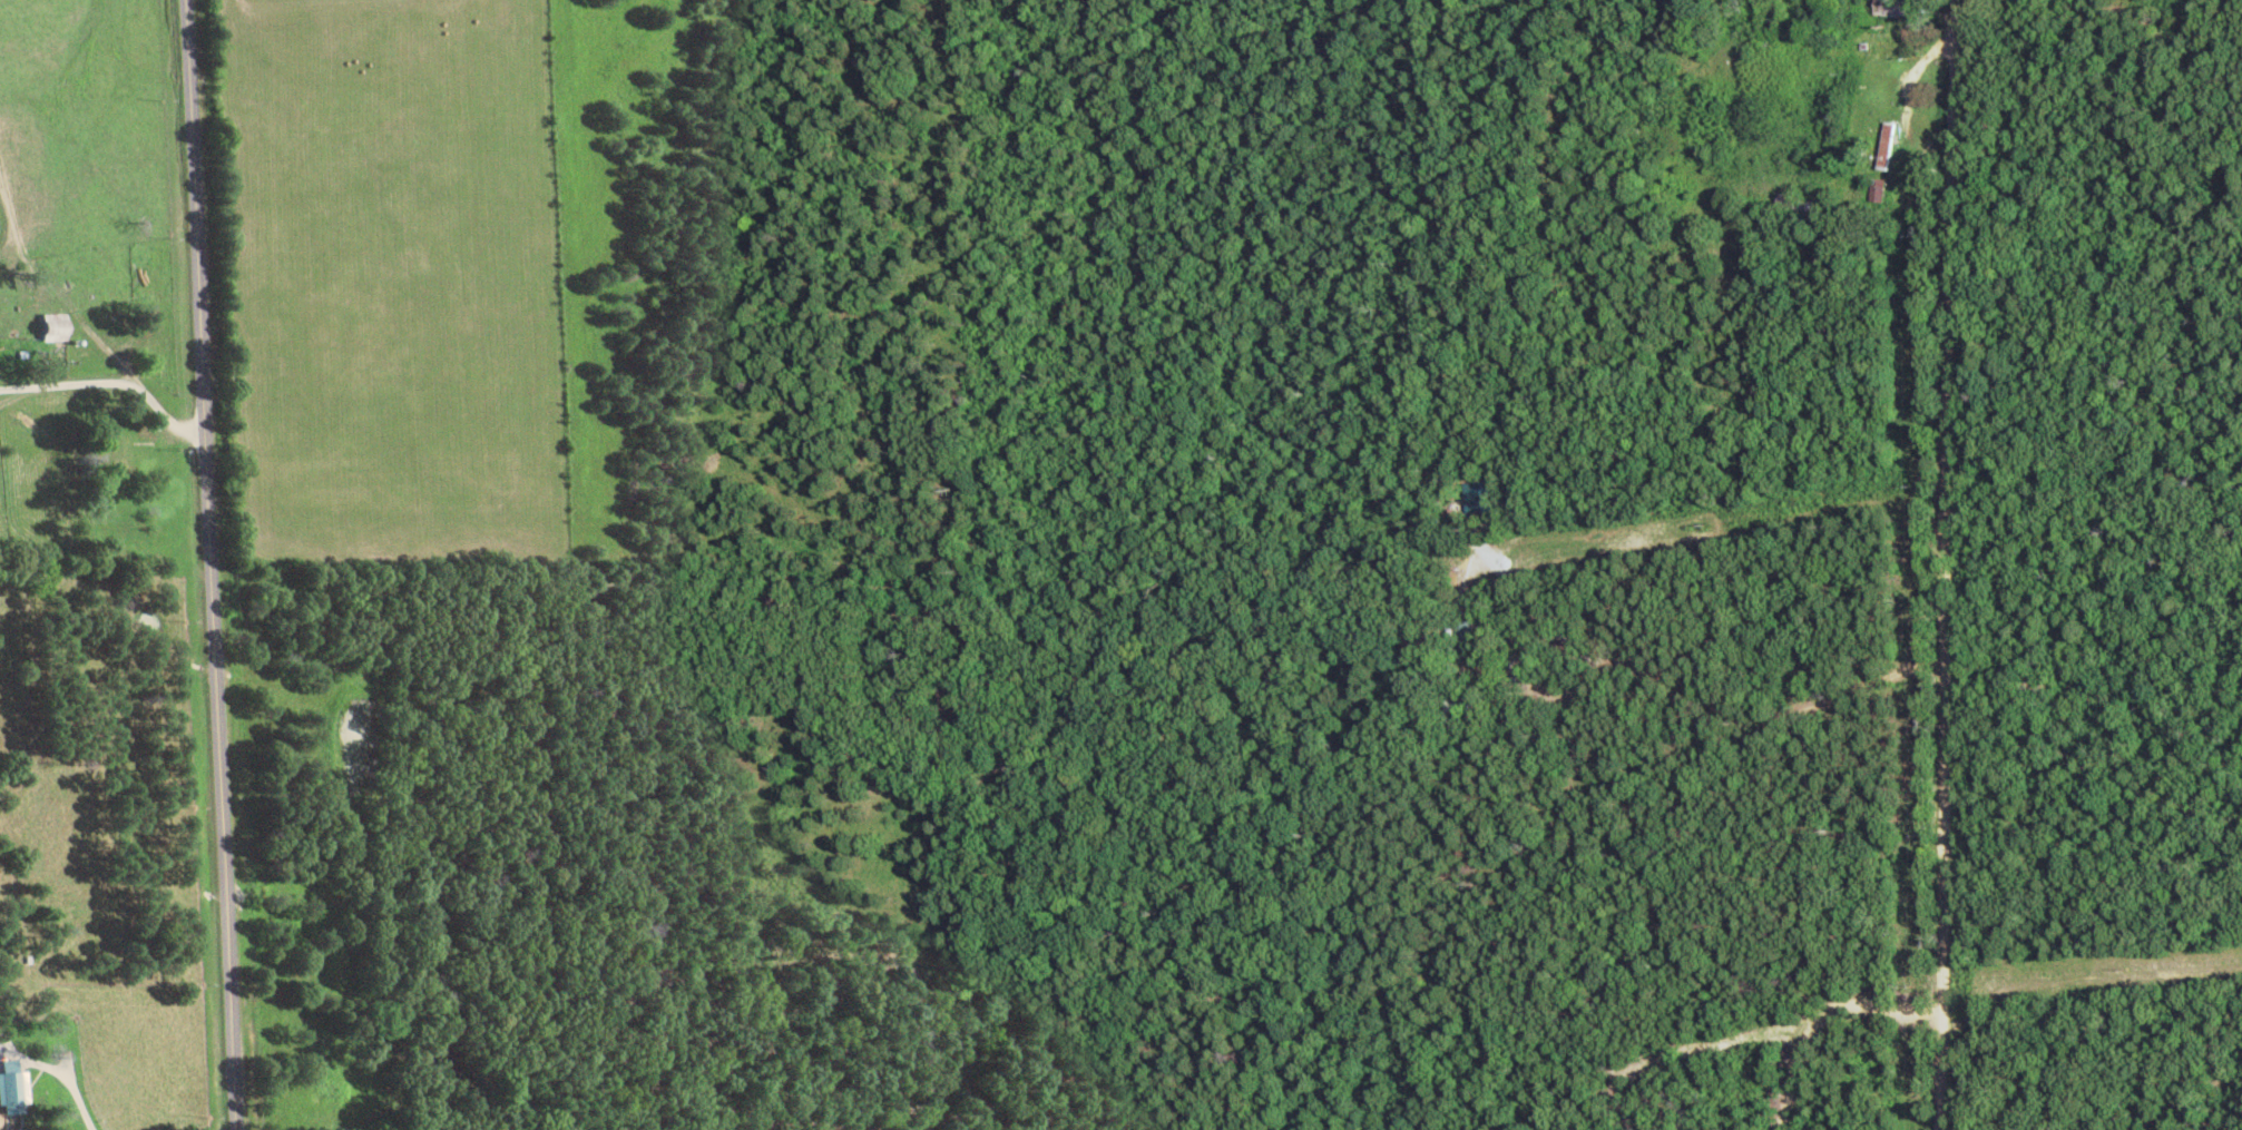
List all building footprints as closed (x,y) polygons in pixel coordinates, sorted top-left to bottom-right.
[(1897,21),(1897,0),(1867,0),(1867,21),(1897,21)] [(1883,175),(1889,128),(1878,126),(1872,174),(1883,175)] [(61,346),(61,318),(34,318),(34,346),(61,346)] [(22,1115),(19,1074),(0,1076),(0,1117),(22,1115)]
